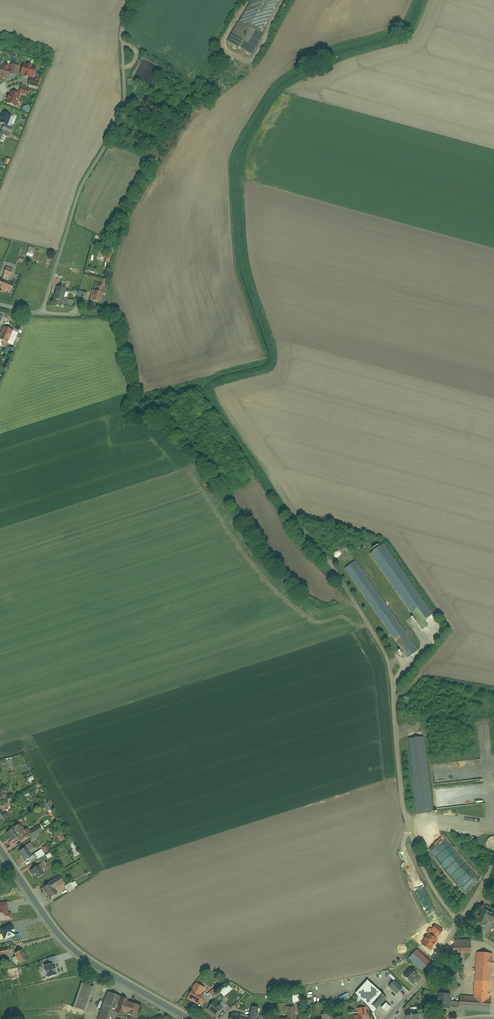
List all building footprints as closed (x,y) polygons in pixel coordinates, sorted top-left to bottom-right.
[(229,40),(253,56),(283,0),(252,0),(229,40)] [(36,67),(24,63),(21,75),(34,78),(36,67)] [(0,65),(0,77),(10,79),(12,68),(0,65)] [(29,78),(26,87),(36,90),(40,79),(35,78),(35,80),(29,78)] [(21,95),(12,91),(7,102),(17,106),(21,95)] [(3,112),(0,121),(0,123),(8,126),(12,115),(3,112)] [(32,258),(35,249),(29,247),(26,256),(32,258)] [(10,276),(12,269),(5,267),(3,274),(8,275),(10,276)] [(2,279),(0,285),(0,287),(11,292),(15,283),(2,279)] [(67,289),(58,286),(54,299),(64,302),(67,289)] [(104,292),(93,290),(91,300),(102,302),(104,292)] [(4,326),(0,336),(0,339),(9,343),(14,331),(4,326)] [(386,546),(370,557),(424,632),(429,628),(427,622),(435,617),(386,546)] [(356,563),(343,572),(407,662),(419,653),(356,563)] [(425,736),(411,738),(418,814),(433,812),(425,736)] [(0,812),(0,822),(1,823),(10,818),(5,809),(0,812)] [(22,823),(7,833),(12,841),(18,837),(22,841),(30,835),(22,823)] [(28,847),(20,851),(25,860),(33,855),(28,847)] [(70,851),(75,859),(79,856),(75,848),(70,851)] [(52,857),(49,853),(44,856),(41,850),(35,853),(40,863),(52,857)] [(40,865),(32,870),(37,878),(46,873),(40,865)] [(51,883),(44,888),(51,899),(59,893),(56,889),(66,883),(60,875),(50,881),(51,883)] [(65,886),(68,893),(75,890),(74,888),(77,886),(75,881),(65,886)] [(422,902),(428,901),(427,896),(426,896),(425,893),(419,894),(419,897),(421,897),(422,902)] [(11,920),(10,914),(7,914),(6,903),(0,903),(0,921),(11,920)] [(484,909),(478,922),(488,926),(490,921),(493,923),(493,920),(493,913),(484,909)] [(13,923),(1,928),(6,940),(18,935),(13,923)] [(430,936),(429,935),(422,945),(430,950),(440,935),(433,931),(430,936)] [(473,939),(457,939),(457,952),(473,951),(473,939)] [(0,946),(0,955),(11,952),(10,947),(3,949),(2,945),(0,946)] [(24,949),(15,954),(20,963),(29,959),(24,949)] [(431,961),(419,949),(410,959),(423,970),(431,961)] [(478,952),(475,996),(462,995),(462,1002),(461,1008),(461,1010),(491,1012),(493,968),(493,953),(478,952)] [(48,978),(57,975),(56,972),(57,972),(55,966),(54,967),(53,964),(45,967),(48,978)] [(420,974),(413,967),(404,976),(411,982),(420,974)] [(455,975),(454,974),(451,977),(456,981),(461,972),(459,971),(455,975)] [(390,997),(369,979),(357,993),(377,1011),(390,997)] [(396,980),(390,986),(398,994),(404,988),(396,980)] [(95,987),(83,983),(75,1006),(87,1011),(95,987)] [(224,997),(232,989),(228,984),(220,992),(224,997)] [(198,1004),(203,995),(202,994),(204,989),(196,985),(188,999),(198,1004)] [(109,992),(99,1018),(116,1018),(122,996),(109,992)] [(348,993),(339,997),(341,1002),(350,999),(348,993)] [(452,994),(439,993),(438,1007),(451,1008),(451,1007),(452,1001),(452,994)] [(142,1006),(123,999),(119,1014),(135,1018),(138,1018),(142,1006)] [(224,1007),(215,1000),(207,1010),(216,1017),(224,1007)] [(393,1008),(388,1003),(384,1008),(389,1012),(393,1008)] [(407,1012),(408,1018),(421,1018),(421,1016),(426,1015),(425,1004),(418,1005),(419,1010),(412,1011),(407,1012)] [(262,1009),(254,1006),(252,1016),(235,1011),(232,1018),(259,1018),(262,1009)] [(288,1018),(290,1018),(298,1018),(297,1006),(287,1006),(288,1018)] [(367,1007),(358,1008),(359,1012),(359,1015),(364,1015),(364,1016),(368,1015),(367,1007)]
